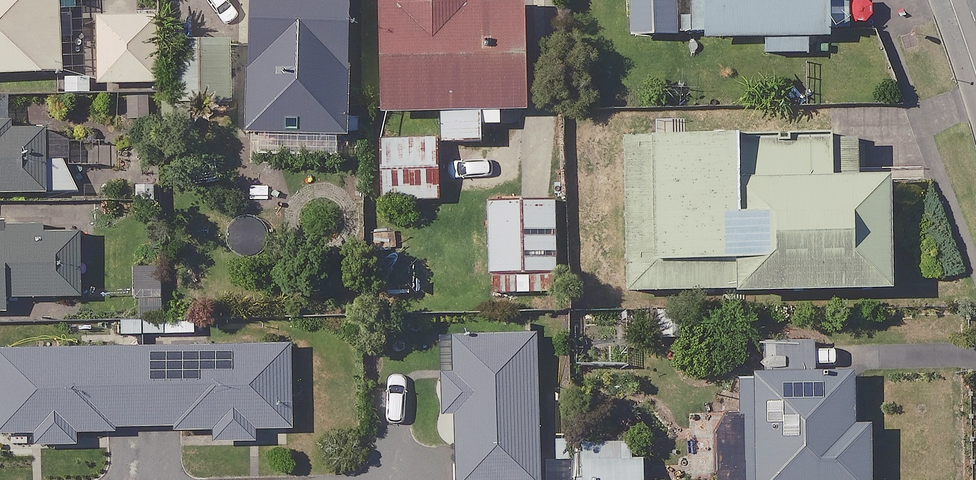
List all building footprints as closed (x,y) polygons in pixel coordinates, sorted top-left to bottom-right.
[(61,85),(63,0),(0,0),(0,83),(61,85)] [(282,140),(282,160),(332,162),(332,142),(347,143),(350,72),(344,72),(347,0),(254,0),(248,138),(282,140)] [(443,144),(483,145),(483,128),(504,128),(504,117),(523,117),(525,8),(483,8),(483,0),(386,0),(384,115),(443,116),(443,140),(443,144)] [(636,42),(771,39),(771,55),(810,54),(809,35),(851,34),(850,0),(635,0),(636,42)] [(156,22),(103,20),(100,87),(153,90),(156,22)] [(0,117),(0,197),(72,199),(74,136),(11,134),(11,117),(0,117)] [(443,140),(382,138),(379,201),(440,203),(443,140)] [(859,141),(629,138),(627,294),(893,297),(894,182),(858,182),(859,141)] [(559,204),(493,202),(490,267),(557,269),(559,204)] [(4,318),(5,302),(81,304),(82,239),(0,236),(0,318),(4,318)] [(455,339),(456,374),(447,374),(448,419),(457,419),(458,479),(542,479),(539,337),(455,339)] [(218,444),(258,443),(258,431),(294,430),(292,346),(0,352),(0,436),(44,435),(44,451),(80,450),(79,435),(217,432),(218,444)] [(859,374),(747,374),(747,479),(873,479),(873,426),(859,426),(859,374)] [(578,449),(576,479),(647,479),(648,453),(578,449)]
